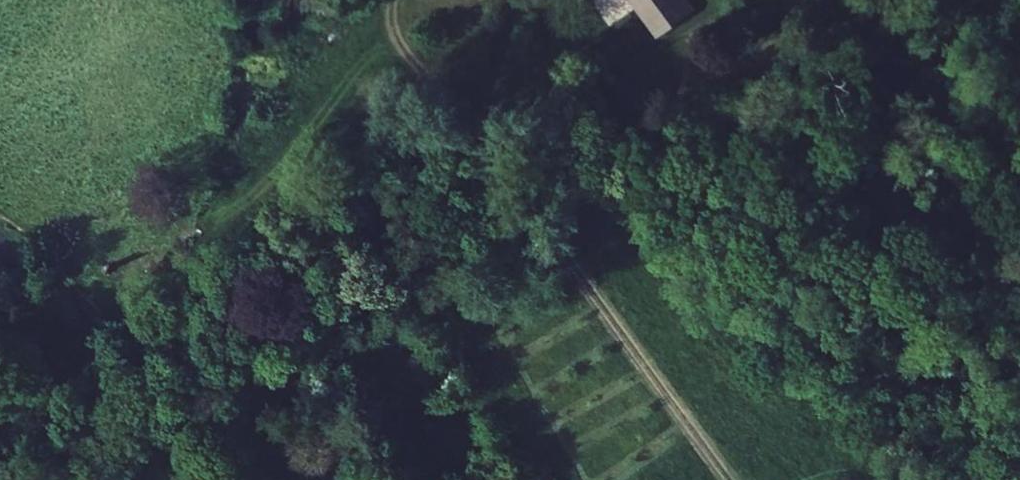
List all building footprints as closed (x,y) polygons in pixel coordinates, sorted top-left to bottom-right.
[(649,22),(679,0),(632,0),(649,22)]
